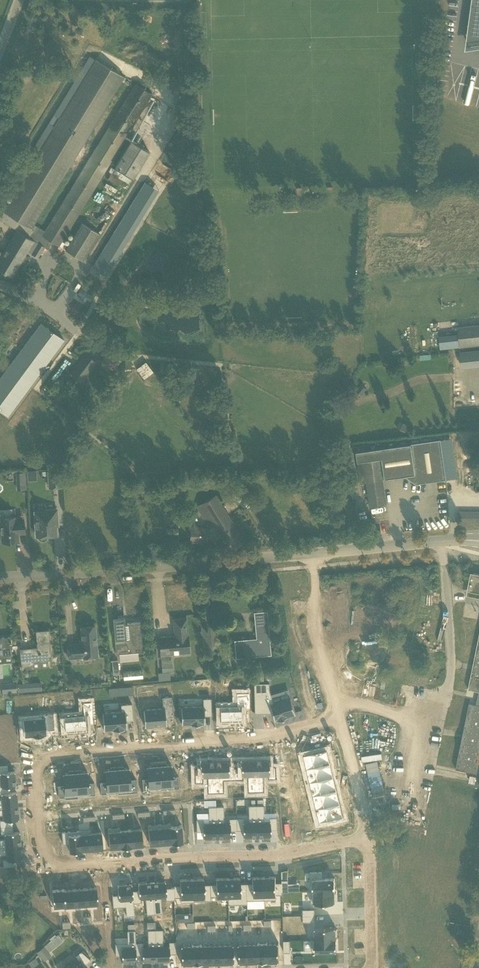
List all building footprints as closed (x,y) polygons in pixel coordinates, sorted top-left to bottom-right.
[(467,51),(478,50),(478,0),(474,0),(467,51)] [(0,252),(0,270),(11,277),(27,251),(38,257),(45,246),(48,248),(51,242),(82,261),(100,234),(82,223),(69,245),(62,241),(153,94),(135,83),(54,215),(51,220),(44,231),(34,225),(124,77),(96,59),(3,211),(33,230),(29,237),(17,230),(2,253),(0,252)] [(114,166),(133,178),(149,152),(130,140),(114,166)] [(92,267),(107,275),(157,189),(142,180),(92,267)] [(460,347),(478,345),(478,324),(458,326),(460,347)] [(42,325),(0,380),(0,410),(7,415),(63,341),(42,325)] [(478,365),(478,350),(456,352),(458,367),(478,365)] [(111,369),(114,358),(103,355),(100,366),(111,369)] [(145,361),(136,369),(144,379),(153,372),(145,361)] [(349,399),(356,386),(352,384),(345,397),(349,399)] [(361,384),(355,390),(362,396),(367,389),(361,384)] [(64,395),(57,390),(52,396),(59,401),(64,395)] [(407,425),(399,421),(396,428),(403,431),(407,425)] [(440,439),(445,472),(457,470),(453,438),(453,437),(451,437),(442,439),(442,438),(440,439)] [(367,482),(371,506),(387,504),(385,494),(383,478),(406,475),(416,483),(446,479),(445,472),(440,439),(411,443),(357,451),(361,483),(367,482)] [(62,487),(61,471),(47,471),(48,488),(62,487)] [(16,481),(26,481),(26,472),(16,473),(16,481)] [(190,542),(205,543),(210,543),(210,539),(216,539),(221,536),(229,549),(244,540),(215,495),(196,506),(209,528),(190,527),(190,542)] [(45,512),(35,512),(35,522),(35,520),(36,535),(37,537),(38,539),(39,540),(44,540),(46,539),(48,535),(54,536),(53,523),(57,523),(57,509),(45,509),(45,512)] [(458,511),(458,522),(478,522),(478,511),(458,511)] [(12,541),(15,541),(15,533),(24,533),(23,519),(17,520),(17,516),(0,517),(2,541),(4,541),(5,543),(12,543),(12,541)] [(471,573),(467,590),(478,592),(478,574),(471,573)] [(271,655),(267,611),(254,612),(256,638),(234,640),(236,658),(271,655)] [(289,622),(308,621),(308,612),(288,613),(289,622)] [(140,622),(127,623),(125,623),(124,618),(113,619),(116,654),(143,651),(140,622)] [(161,656),(170,655),(189,653),(186,618),(173,619),(175,636),(160,637),(161,656)] [(201,626),(201,629),(202,640),(203,648),(216,647),(214,625),(201,626)] [(83,644),(77,644),(68,645),(69,659),(78,658),(78,657),(97,655),(94,626),(81,627),(83,644)] [(51,659),(49,630),(35,631),(37,648),(20,649),(21,669),(33,668),(49,667),(48,660),(51,659)] [(11,637),(0,637),(0,656),(12,655),(11,637)] [(473,665),(476,666),(475,671),(472,671),(468,689),(478,691),(478,637),(473,665)] [(118,660),(112,661),(113,675),(120,674),(118,660)] [(161,664),(162,673),(170,672),(171,672),(170,663),(161,664)] [(170,679),(170,672),(162,673),(158,673),(159,680),(159,681),(170,680),(170,679)] [(73,687),(71,673),(65,673),(67,688),(73,687)] [(212,680),(192,680),(192,689),(213,688),(212,680)] [(41,681),(18,683),(19,692),(42,690),(41,681)] [(15,683),(6,683),(7,693),(16,692),(15,683)] [(132,686),(108,688),(109,696),(133,694),(132,686)] [(476,705),(469,703),(456,769),(465,771),(465,769),(468,769),(468,771),(477,773),(478,762),(478,692),(476,705)] [(271,696),(261,696),(261,709),(273,709),(276,716),(278,716),(279,717),(289,714),(289,712),(298,710),(293,694),(272,700),(271,696)] [(216,709),(216,697),(208,697),(208,700),(186,700),(186,717),(195,717),(195,719),(206,718),(206,717),(209,717),(209,709),(216,709)] [(254,709),(254,697),(246,697),(246,700),(225,700),(225,717),(227,717),(227,719),(233,718),(233,717),(247,717),(247,709),(254,709)] [(177,710),(176,698),(168,699),(168,702),(147,703),(148,720),(151,720),(151,721),(156,721),(156,719),(170,718),(170,711),(177,710)] [(137,713),(136,701),(128,702),(128,704),(106,706),(107,723),(116,722),(116,724),(128,723),(127,721),(130,721),(130,714),(137,713)] [(96,716),(95,704),(88,704),(88,707),(66,709),(68,725),(70,725),(70,727),(76,727),(76,725),(90,724),(89,716),(96,716)] [(56,719),(55,707),(47,707),(47,710),(25,712),(26,729),(35,728),(35,729),(47,728),(47,727),(49,727),(49,719),(56,719)] [(337,760),(334,746),(309,751),(312,765),(337,760)] [(241,767),(235,768),(235,779),(242,779),(242,776),(248,775),(248,792),(255,792),(254,760),(241,761),(241,767)] [(268,760),(254,760),(255,792),(263,791),(262,775),(268,775),(268,779),(275,778),(275,767),(268,767),(268,760)] [(315,779),(340,773),(337,760),(312,765),(315,779)] [(201,769),(195,769),(195,782),(202,782),(202,777),(207,777),(208,793),(215,793),(215,761),(201,762),(201,769)] [(228,761),(215,761),(215,793),(223,793),(223,780),(235,779),(235,768),(228,768),(228,761)] [(164,763),(158,764),(160,789),(179,787),(178,775),(172,776),(171,764),(165,764),(164,763)] [(148,778),(142,778),(143,794),(150,794),(149,789),(160,789),(158,764),(152,764),(152,765),(147,766),(148,778)] [(9,786),(16,785),(15,771),(8,772),(7,765),(0,766),(0,787),(9,786)] [(106,781),(100,782),(101,793),(119,792),(117,767),(111,768),(111,769),(105,769),(106,781)] [(123,767),(117,767),(119,792),(119,793),(137,792),(136,779),(130,779),(129,767),(123,768),(123,767)] [(64,785),(58,785),(59,797),(65,796),(65,798),(77,797),(77,795),(75,770),(69,771),(69,772),(63,772),(64,785)] [(81,770),(75,770),(77,795),(95,794),(94,782),(88,783),(87,771),(81,771),(81,770)] [(340,773),(315,779),(318,793),(343,787),(340,773)] [(1,794),(1,799),(0,799),(0,807),(17,805),(16,792),(9,792),(9,786),(0,787),(0,794),(1,794)] [(343,787),(318,793),(321,806),(346,801),(343,787)] [(350,815),(346,801),(321,806),(324,820),(350,815)] [(3,819),(0,820),(0,825),(0,827),(12,826),(12,820),(19,819),(17,805),(0,807),(0,814),(3,814),(3,819)] [(243,818),(236,818),(236,830),(243,830),(243,837),(257,837),(256,805),(255,805),(251,805),(248,805),(249,821),(243,821),(243,818)] [(257,805),(256,805),(257,837),(270,836),(270,829),(277,829),(276,817),(269,817),(269,820),(264,821),(263,805),(257,805)] [(196,819),(196,831),(203,831),(203,838),(217,838),(216,806),(208,806),(208,813),(196,813),(196,819)] [(223,806),(216,806),(217,838),(230,837),(230,830),(236,830),(236,818),(236,815),(224,815),(223,806)] [(170,823),(159,824),(161,843),(171,842),(171,843),(172,842),(170,823)] [(170,823),(172,842),(183,842),(181,825),(170,826),(170,823)] [(159,824),(148,825),(149,844),(161,843),(159,824)] [(21,845),(20,831),(13,832),(12,826),(0,827),(1,834),(4,833),(5,839),(0,839),(0,847),(21,845)] [(119,827),(108,828),(109,847),(120,847),(121,847),(119,827)] [(119,827),(121,847),(131,846),(130,829),(119,830),(119,827)] [(141,828),(130,829),(131,846),(132,846),(143,845),(141,828)] [(90,829),(79,830),(80,850),(81,850),(91,849),(90,829)] [(90,829),(91,849),(103,848),(101,831),(90,832),(90,829)] [(79,830),(62,832),(63,844),(69,843),(69,851),(80,850),(79,830)] [(6,859),(3,860),(3,866),(15,866),(15,859),(22,859),(21,845),(0,847),(0,854),(6,854),(6,859)] [(231,875),(231,893),(243,893),(250,892),(249,880),(243,880),(243,874),(231,875)] [(249,880),(250,892),(256,892),(256,893),(268,893),(267,874),(255,874),(255,880),(249,880)] [(267,874),(268,893),(280,892),(286,892),(286,889),(286,880),(280,880),(280,874),(267,874)] [(195,894),(195,875),(182,875),(183,881),(176,882),(177,894),(183,894),(195,894)] [(213,893),(213,881),(207,881),(207,875),(195,875),(195,894),(207,894),(207,893),(213,893)] [(213,881),(213,893),(219,893),(231,893),(231,875),(219,875),(219,881),(213,881)] [(317,876),(317,889),(339,888),(339,876),(317,876)] [(154,878),(156,910),(164,909),(163,893),(169,893),(169,896),(176,896),(175,884),(168,884),(168,877),(154,878)] [(141,886),(134,887),(135,899),(142,898),(141,895),(147,894),(149,911),(156,910),(154,878),(140,879),(141,886)] [(136,912),(135,899),(134,887),(134,880),(119,881),(120,888),(114,888),(114,900),(121,900),(121,896),(127,896),(128,912),(136,912)] [(98,882),(86,883),(87,900),(99,899),(98,882)] [(86,883),(75,884),(77,901),(87,900),(86,883)] [(65,884),(53,885),(54,902),(65,901),(66,901),(65,884)] [(66,901),(77,901),(75,884),(65,885),(65,884),(66,901)] [(339,888),(317,889),(318,889),(318,901),(339,900),(339,889),(339,888)] [(7,903),(23,902),(23,900),(12,891),(7,891),(7,903)] [(318,938),(340,938),(340,937),(340,926),(318,926),(319,938),(318,938)] [(176,954),(176,949),(175,942),(169,942),(169,946),(163,946),(163,929),(155,930),(155,961),(169,961),(169,954),(176,954)] [(135,955),(135,943),(135,930),(126,930),(127,937),(115,937),(114,955),(121,955),(121,962),(135,962),(135,955)] [(135,943),(135,955),(141,955),(142,962),(155,961),(155,930),(147,930),(148,946),(142,946),(141,942),(135,943)] [(49,938),(51,940),(53,943),(60,937),(58,934),(56,935),(55,934),(49,938)] [(340,938),(318,938),(318,950),(340,950),(340,938)] [(282,940),(271,941),(271,960),(282,959),(282,940)] [(225,960),(224,941),(214,942),(214,960),(225,960)] [(236,960),(235,941),(224,941),(225,960),(236,960)] [(240,960),(251,960),(250,941),(239,941),(240,960)] [(261,941),(250,941),(251,960),(261,960),(261,941)] [(261,960),(271,960),(271,941),(261,941),(261,960)] [(194,961),(193,942),(182,942),(183,961),(194,961)] [(193,942),(194,961),(204,961),(204,942),(193,942)] [(204,942),(204,961),(214,960),(214,942),(204,942)] [(44,946),(36,952),(43,961),(51,955),(49,952),(44,946)] [(83,962),(85,961),(86,962),(89,958),(90,959),(81,951),(75,955),(79,960),(68,967),(87,967),(83,962)] [(28,963),(32,967),(39,963),(35,958),(28,963)]
